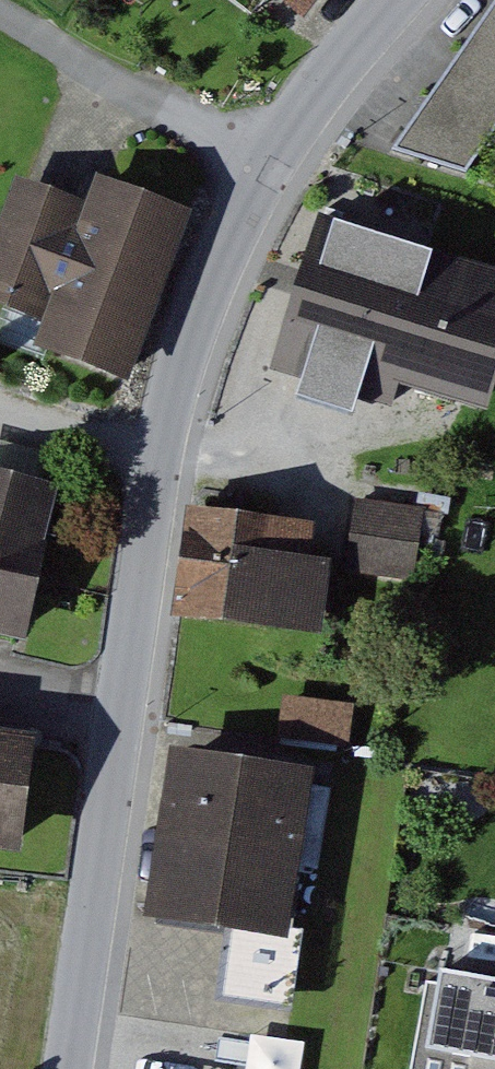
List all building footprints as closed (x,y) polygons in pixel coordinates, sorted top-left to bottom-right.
[(320,21),(337,0),(294,0),(320,21)] [(405,151),(494,177),(494,18),(405,151)] [(203,206),(109,171),(99,198),(27,171),(0,245),(0,283),(60,305),(46,342),(141,376),(203,206)] [(333,215),(295,354),(494,408),(494,402),(494,259),(333,215)] [(43,629),(74,479),(0,464),(0,620),(43,629)] [(436,503),(370,490),(355,566),(422,578),(436,503)] [(348,518),(202,502),(190,609),(336,626),(348,518)] [(359,699),(293,691),(287,734),(353,742),(359,699)] [(0,723),(0,844),(38,849),(55,731),(0,723)] [(306,932),(329,767),(184,747),(161,912),(306,932)] [(451,971),(437,1068),(494,1068),(494,977),(451,971)]
